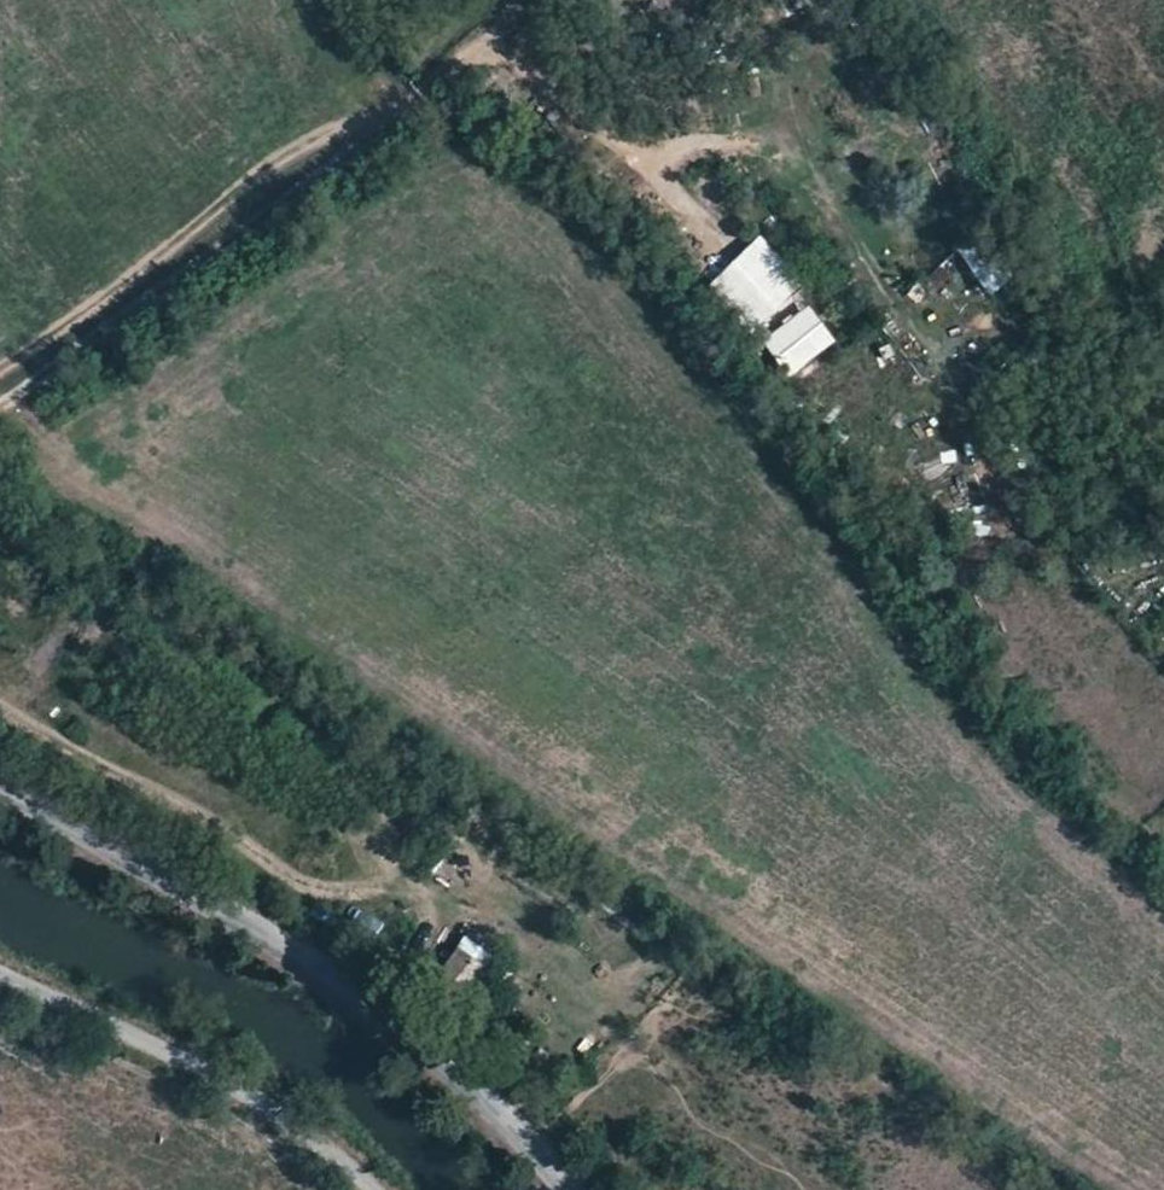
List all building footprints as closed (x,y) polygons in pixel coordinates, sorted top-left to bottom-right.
[(989,294),(1010,282),(982,233),(961,245),(989,294)] [(752,335),(807,282),(760,235),(706,288),(752,335)] [(762,342),(790,377),(838,339),(810,304),(762,342)] [(415,982),(448,1007),(481,964),(457,946),(442,965),(433,958),(415,982)]
